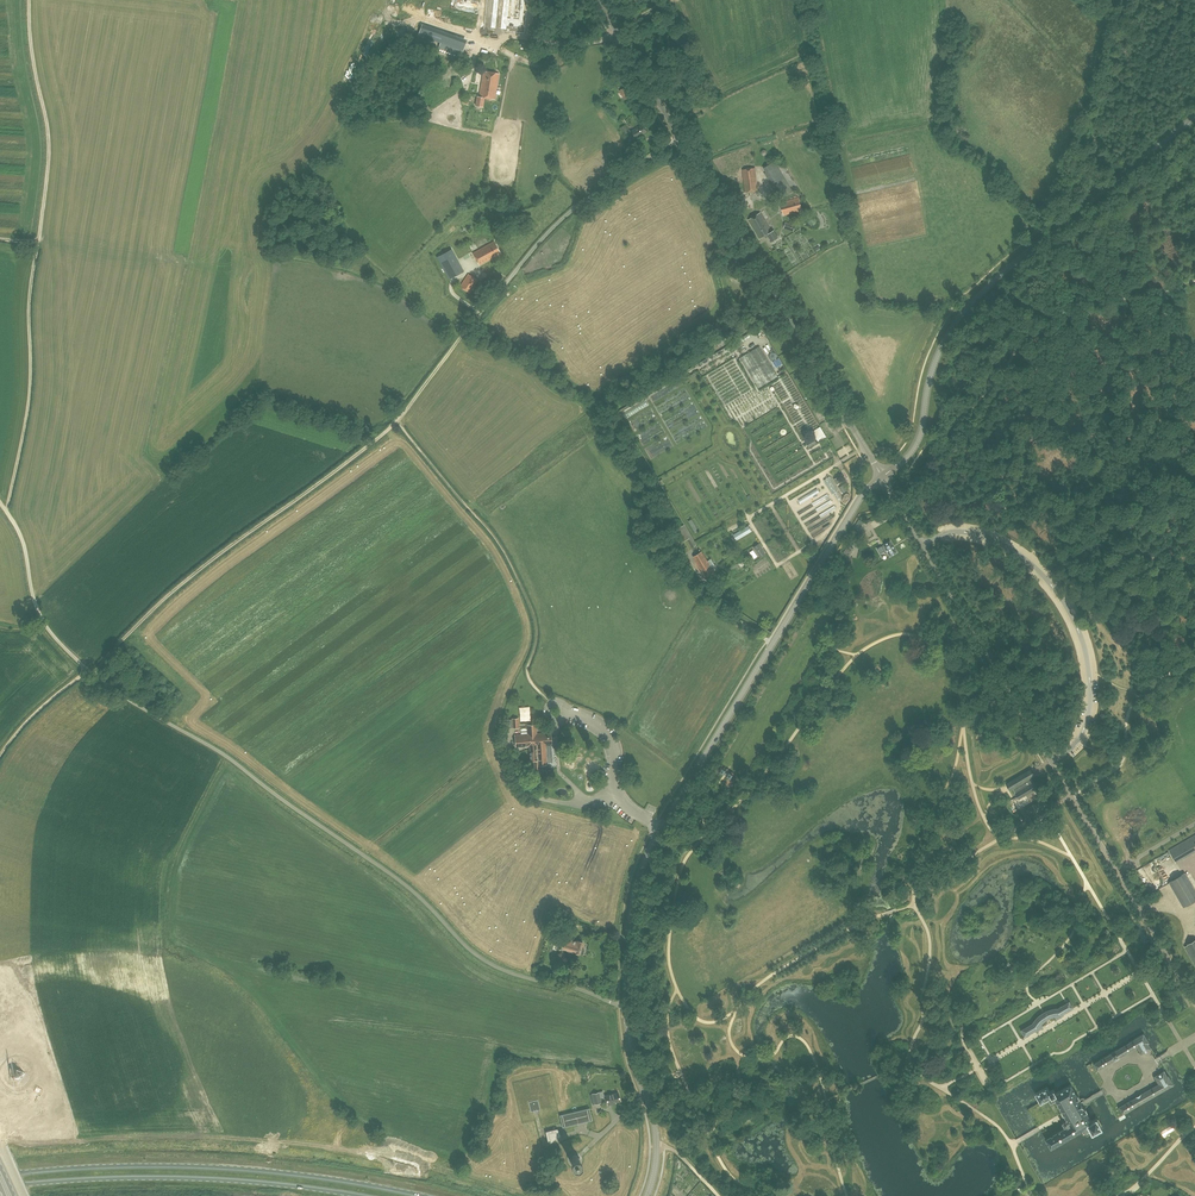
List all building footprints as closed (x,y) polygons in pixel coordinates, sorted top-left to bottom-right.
[(528,0),(510,0),(506,31),(525,33),(528,0)] [(456,24),(457,18),(443,15),(442,22),(456,24)] [(464,21),(463,28),(477,31),(480,21),(475,20),(474,23),(464,21)] [(486,27),(484,36),(501,40),(503,31),(486,27)] [(448,35),(444,36),(443,32),(437,33),(438,44),(449,42),(448,35)] [(455,44),(467,47),(468,41),(457,38),(455,44)] [(499,73),(483,71),(479,96),(478,96),(476,105),(483,106),(484,97),(495,99),(499,73)] [(619,90),(624,99),(630,97),(624,87),(619,90)] [(647,132),(642,124),(631,131),(636,138),(647,132)] [(765,168),(767,172),(777,166),(775,162),(765,168)] [(746,191),(758,190),(755,168),(743,169),(746,191)] [(786,195),(792,191),(788,184),(777,191),(779,194),(783,191),(786,195)] [(780,203),(784,216),(802,210),(799,197),(780,203)] [(761,212),(748,219),(760,239),(768,234),(772,241),(778,237),(774,230),(772,231),(761,212)] [(796,224),(786,221),(784,228),(793,231),(796,224)] [(477,223),(464,228),(466,232),(479,227),(477,223)] [(440,237),(437,241),(442,245),(445,242),(440,237)] [(494,241),(473,253),(479,265),(500,253),(494,241)] [(453,249),(439,257),(450,278),(463,271),(457,260),(459,258),(453,249)] [(470,293),(478,280),(468,274),(459,286),(470,293)] [(778,377),(763,352),(760,346),(741,358),(759,388),(769,382),(778,377)] [(778,369),(785,366),(782,359),(774,362),(778,369)] [(748,422),(780,407),(776,398),(774,399),(771,392),(730,411),(735,420),(739,419),(744,429),(749,426),(748,422)] [(815,431),(820,443),(829,439),(824,427),(815,431)] [(817,443),(814,437),(806,442),(809,447),(817,443)] [(832,494),(834,493),(838,491),(830,476),(824,480),(832,494)] [(843,493),(848,490),(845,484),(839,488),(842,493),(842,492),(843,493)] [(819,492),(817,489),(798,500),(801,504),(819,492)] [(829,497),(827,494),(797,512),(799,515),(829,497)] [(832,503),(831,499),(801,517),(803,521),(832,503)] [(836,508),(834,505),(804,523),(806,526),(836,508)] [(859,519),(854,528),(860,531),(865,523),(859,519)] [(692,548),(697,545),(694,540),(685,524),(677,529),(684,542),(687,540),(692,548)] [(733,535),(736,541),(752,531),(749,526),(733,535)] [(825,531),(823,528),(811,535),(813,538),(825,531)] [(881,547),(884,553),(887,551),(890,556),(897,552),(890,541),(883,545),(884,546),(881,547)] [(766,553),(759,543),(753,547),(760,557),(766,553)] [(715,574),(701,552),(694,556),(708,579),(715,574)] [(515,735),(516,747),(529,746),(530,761),(528,761),(529,770),(535,770),(534,765),(539,765),(547,764),(546,763),(552,762),(551,744),(551,733),(536,734),(536,732),(537,732),(536,725),(527,725),(528,734),(515,735)] [(1034,773),(1031,768),(1006,783),(1008,788),(1010,790),(1013,789),(1015,793),(1018,799),(1019,799),(1019,798),(1038,787),(1039,787),(1036,781),(1034,782),(1031,778),(1035,775),(1034,773)] [(1025,809),(1030,817),(1051,805),(1046,797),(1025,809)] [(1169,850),(1176,862),(1194,851),(1194,835),(1169,850)] [(866,853),(862,852),(859,853),(856,866),(858,869),(861,870),(864,868),(867,855),(866,853)] [(1169,883),(1183,906),(1194,899),(1194,891),(1185,874),(1169,883)] [(573,952),(579,954),(579,953),(582,954),(584,949),(581,948),(583,942),(578,941),(577,942),(571,940),(570,941),(565,939),(563,947),(570,949),(568,953),(572,955),(573,952)] [(1185,947),(1194,964),(1194,942),(1185,947)] [(570,968),(572,961),(564,959),(562,966),(570,968)] [(1044,1011),(1044,1012),(1042,1013),(1040,1014),(1037,1017),(1035,1019),(1033,1021),(1032,1023),(1021,1030),(1025,1037),(1035,1031),(1036,1032),(1044,1027),(1042,1024),(1043,1023),(1046,1020),(1048,1019),(1052,1017),(1055,1016),(1056,1019),(1064,1015),(1063,1014),(1074,1008),(1070,1001),(1058,1008),(1056,1008),(1054,1008),(1051,1009),(1049,1009),(1046,1010),(1044,1011)] [(1149,1043),(1144,1033),(1093,1064),(1098,1071),(1137,1047),(1141,1054),(1151,1049),(1148,1043),(1149,1043)] [(20,1079),(23,1075),(23,1071),(20,1068),(16,1068),(12,1071),(12,1075),(16,1079),(20,1079)] [(1119,1107),(1123,1114),(1173,1085),(1168,1075),(1167,1076),(1164,1070),(1154,1076),(1159,1084),(1119,1107)] [(1051,1148),(1067,1139),(1068,1139),(1073,1136),(1072,1136),(1080,1131),(1081,1132),(1084,1134),(1087,1134),(1090,1132),(1092,1134),(1102,1129),(1097,1118),(1091,1121),(1087,1113),(1088,1112),(1086,1109),(1085,1109),(1082,1104),(1080,1102),(1079,1099),(1080,1099),(1078,1095),(1077,1096),(1071,1085),(1056,1093),(1054,1089),(1050,1091),(1047,1087),(1035,1094),(1040,1104),(1048,1099),(1051,1103),(1055,1101),(1062,1112),(1060,1113),(1064,1118),(1065,1117),(1066,1120),(1062,1123),(1064,1127),(1045,1138),(1051,1148)] [(602,1102),(600,1097),(599,1092),(592,1094),(595,1104),(602,1102)] [(606,1095),(608,1105),(613,1104),(613,1102),(620,1101),(618,1092),(606,1095)] [(534,1112),(535,1112),(538,1111),(537,1110),(540,1109),(538,1100),(528,1102),(531,1112),(534,1111),(534,1112)] [(589,1108),(559,1115),(562,1127),(592,1120),(589,1108)] [(557,1128),(545,1131),(548,1141),(551,1144),(552,1142),(557,1139),(561,1136),(557,1128)] [(571,1156),(571,1157),(570,1158),(570,1159),(570,1160),(570,1161),(570,1162),(571,1163),(572,1164),(573,1164),(573,1165),(574,1165),(575,1165),(576,1165),(577,1164),(578,1164),(579,1163),(579,1162),(580,1162),(580,1161),(580,1160),(580,1159),(580,1158),(579,1158),(579,1157),(578,1156),(577,1156),(577,1155),(576,1155),(575,1155),(574,1155),(573,1155),(572,1156),(571,1156)]
